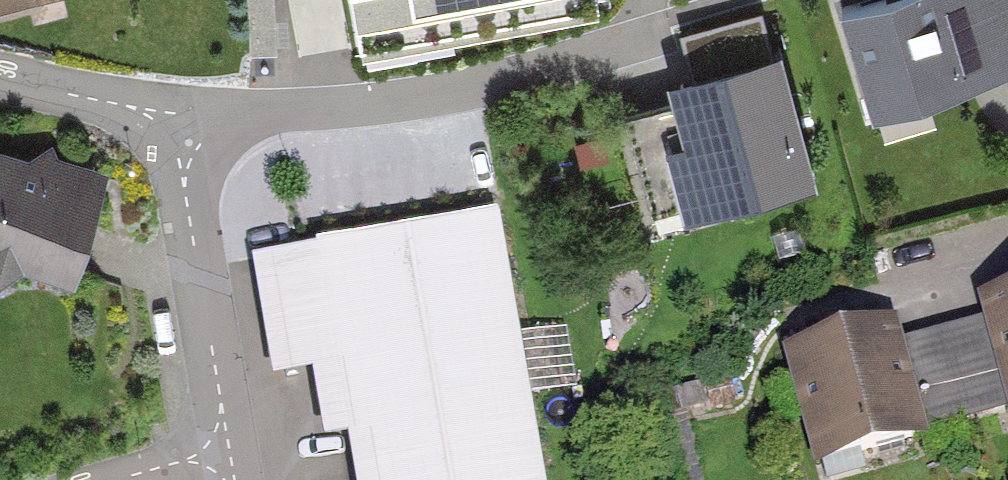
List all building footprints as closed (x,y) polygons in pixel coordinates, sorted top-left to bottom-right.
[(41,0),(0,0),(0,10),(41,0)] [(600,6),(599,0),(354,0),(365,55),(600,6)] [(842,5),(874,118),(1007,80),(1007,0),(861,0),(842,5)] [(693,157),(667,164),(685,227),(818,188),(781,60),(674,91),(693,157)] [(0,143),(0,259),(74,280),(105,174),(0,143)] [(261,257),(281,380),(317,375),(327,442),(356,438),(363,479),(547,479),(506,218),(261,257)] [(782,346),(817,473),(931,443),(927,426),(1001,406),(1005,421),(1007,420),(1007,286),(980,294),(986,317),(902,340),(896,316),(782,346)]
